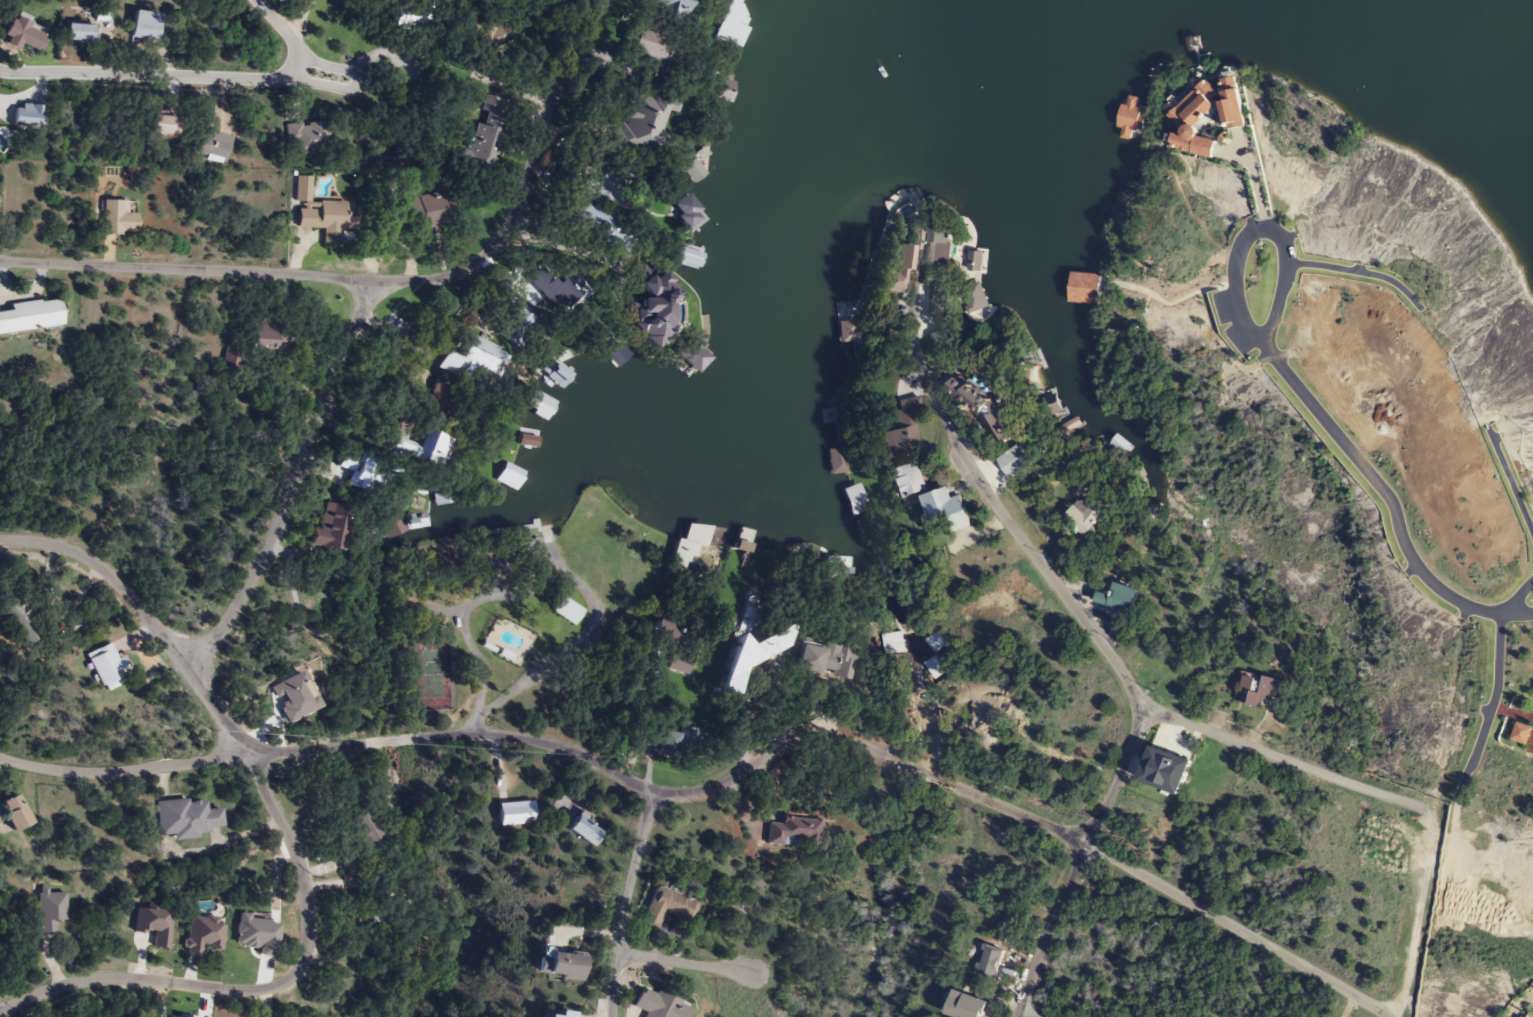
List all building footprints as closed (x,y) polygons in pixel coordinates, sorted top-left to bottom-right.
[(644,19),(687,26),(691,0),(647,0),(644,19)] [(709,36),(724,0),(734,0),(751,11),(737,45),(709,36)] [(127,37),(153,42),(158,15),(133,10),(127,37)] [(17,45),(36,51),(43,31),(6,19),(0,37),(0,44),(16,49),(17,45)] [(512,42),(505,23),(488,29),(496,48),(512,42)] [(89,41),(89,25),(63,25),(63,41),(89,41)] [(678,72),(686,45),(633,30),(625,57),(678,72)] [(1199,39),(1187,61),(1208,57),(1199,39)] [(704,98),(731,101),(734,69),(708,69),(704,98)] [(1213,158),(1216,140),(1204,138),(1205,131),(1217,132),(1220,109),(1234,111),(1236,94),(1186,87),(1182,112),(1170,110),(1169,122),(1181,123),(1180,134),(1174,133),(1172,146),(1191,148),(1190,154),(1213,158)] [(652,154),(664,110),(674,113),(677,102),(630,89),(614,143),(652,154)] [(1144,110),(1122,103),(1115,140),(1138,145),(1144,110)] [(14,105),(14,127),(41,127),(41,105),(14,105)] [(148,133),(174,136),(176,118),(150,115),(148,133)] [(327,122),(285,125),(287,155),(329,152),(327,122)] [(464,162),(487,173),(506,135),(482,124),(464,162)] [(228,137),(199,130),(193,154),(222,161),(228,137)] [(678,166),(695,155),(704,172),(690,182),(678,166)] [(627,174),(602,164),(588,198),(617,210),(624,194),(619,192),(627,174)] [(344,202),(310,201),(310,177),(294,176),(293,229),(326,230),(325,243),(337,243),(338,230),(353,231),(353,216),(344,215),(344,202)] [(401,199),(405,232),(446,226),(441,193),(401,199)] [(670,207),(686,193),(708,216),(691,231),(670,207)] [(915,195),(896,199),(884,209),(889,226),(921,205),(915,195)] [(125,201),(101,201),(101,234),(134,234),(134,214),(125,214),(125,201)] [(950,289),(951,229),(930,229),(929,289),(950,289)] [(622,254),(627,239),(600,231),(595,245),(622,254)] [(675,243),(708,252),(701,269),(670,259),(675,243)] [(915,278),(915,243),(905,243),(905,278),(915,278)] [(887,273),(876,272),(874,294),(898,296),(902,252),(889,251),(887,273)] [(982,253),(968,252),(966,280),(985,281),(982,253)] [(568,273),(555,284),(541,267),(527,279),(556,314),(584,290),(568,273)] [(1066,276),(1065,306),(1095,307),(1096,277),(1066,276)] [(989,310),(970,318),(959,291),(979,287),(989,310)] [(651,311),(669,304),(664,289),(646,296),(651,311)] [(59,326),(56,299),(9,306),(9,310),(0,312),(0,335),(59,326)] [(535,319),(516,306),(496,335),(515,348),(535,319)] [(851,317),(835,319),(835,306),(851,306),(851,317)] [(283,353),(283,319),(249,319),(249,353),(283,353)] [(836,325),(854,325),(854,347),(837,346),(836,325)] [(496,379),(507,353),(463,333),(453,355),(443,351),(435,368),(459,378),(462,372),(477,379),(480,372),(496,379)] [(675,362),(690,376),(717,351),(703,338),(675,362)] [(604,350),(614,363),(627,352),(616,340),(604,350)] [(221,369),(237,372),(242,347),(226,343),(221,369)] [(556,359),(574,373),(560,392),(539,373),(556,359)] [(528,384),(554,400),(543,422),(516,406),(528,384)] [(898,411),(874,416),(882,459),(918,453),(912,417),(922,415),(918,397),(896,401),(898,411)] [(835,412),(821,413),(820,427),(837,425),(835,412)] [(1073,418),(1083,435),(1064,444),(1054,427),(1073,418)] [(518,427),(540,432),(539,444),(516,441),(518,427)] [(393,438),(388,452),(435,470),(446,440),(421,431),(415,446),(393,438)] [(1122,461),(1130,450),(1112,436),(1105,451),(1122,461)] [(842,451),(826,453),(829,482),(847,478),(842,451)] [(343,485),(362,494),(375,467),(342,452),(336,466),(349,472),(343,485)] [(1023,475),(1023,452),(1001,452),(1001,475),(1023,475)] [(500,457),(528,472),(514,490),(492,477),(500,457)] [(886,470),(895,500),(925,491),(916,461),(886,470)] [(856,484),(839,492),(851,521),(868,514),(856,484)] [(927,524),(948,518),(952,532),(969,527),(960,495),(950,498),(947,488),(919,496),(927,524)] [(339,552),(348,509),(322,504),(317,531),(312,530),(308,546),(339,552)] [(1099,518),(1088,509),(1083,515),(1073,506),(1061,519),(1083,537),(1099,518)] [(408,531),(399,513),(380,522),(389,540),(408,531)] [(858,519),(860,538),(876,536),(874,518),(858,519)] [(689,525),(726,534),(720,552),(682,542),(689,525)] [(784,529),(806,525),(814,555),(789,560),(784,529)] [(752,537),(740,535),(736,553),(750,558),(752,537)] [(1137,590),(1113,583),(1109,596),(1095,592),(1092,603),(1129,615),(1137,590)] [(583,612),(561,597),(551,611),(573,626),(583,612)] [(680,644),(686,624),(658,615),(652,635),(680,644)] [(780,649),(772,636),(721,666),(729,679),(780,649)] [(792,670),(816,675),(817,669),(829,672),(834,644),(819,641),(817,648),(797,644),(792,670)] [(119,657),(114,660),(107,644),(84,655),(100,689),(128,676),(119,657)] [(694,657),(672,650),(666,669),(688,676),(694,657)] [(1237,705),(1258,708),(1260,697),(1284,700),(1287,682),(1242,675),(1237,705)] [(673,734),(660,732),(657,750),(690,754),(693,731),(674,728),(673,734)] [(16,794),(0,802),(0,808),(12,831),(30,822),(16,794)] [(156,801),(158,834),(172,833),(172,836),(220,832),(218,808),(203,809),(203,798),(156,801)] [(496,803),(497,825),(533,823),(532,801),(496,803)] [(379,834),(362,804),(345,814),(362,844),(379,834)] [(603,832),(574,814),(564,829),(593,847),(603,832)] [(816,848),(818,821),(781,817),(780,825),(768,824),(766,843),(816,848)] [(686,922),(693,901),(652,886),(638,922),(655,928),(661,913),(686,922)] [(37,888),(37,932),(54,932),(54,921),(65,921),(65,892),(46,892),(46,888),(37,888)] [(133,931),(152,933),(151,948),(167,949),(170,905),(135,902),(133,931)] [(199,955),(201,945),(220,949),(224,921),(190,916),(184,952),(199,955)] [(580,980),(584,956),(548,951),(544,975),(580,980)] [(644,1016),(683,1016),(688,1005),(640,985),(631,1006),(646,1012),(644,1016)] [(951,989),(943,1014),(952,1016),(979,1016),(985,1000),(951,989)]
